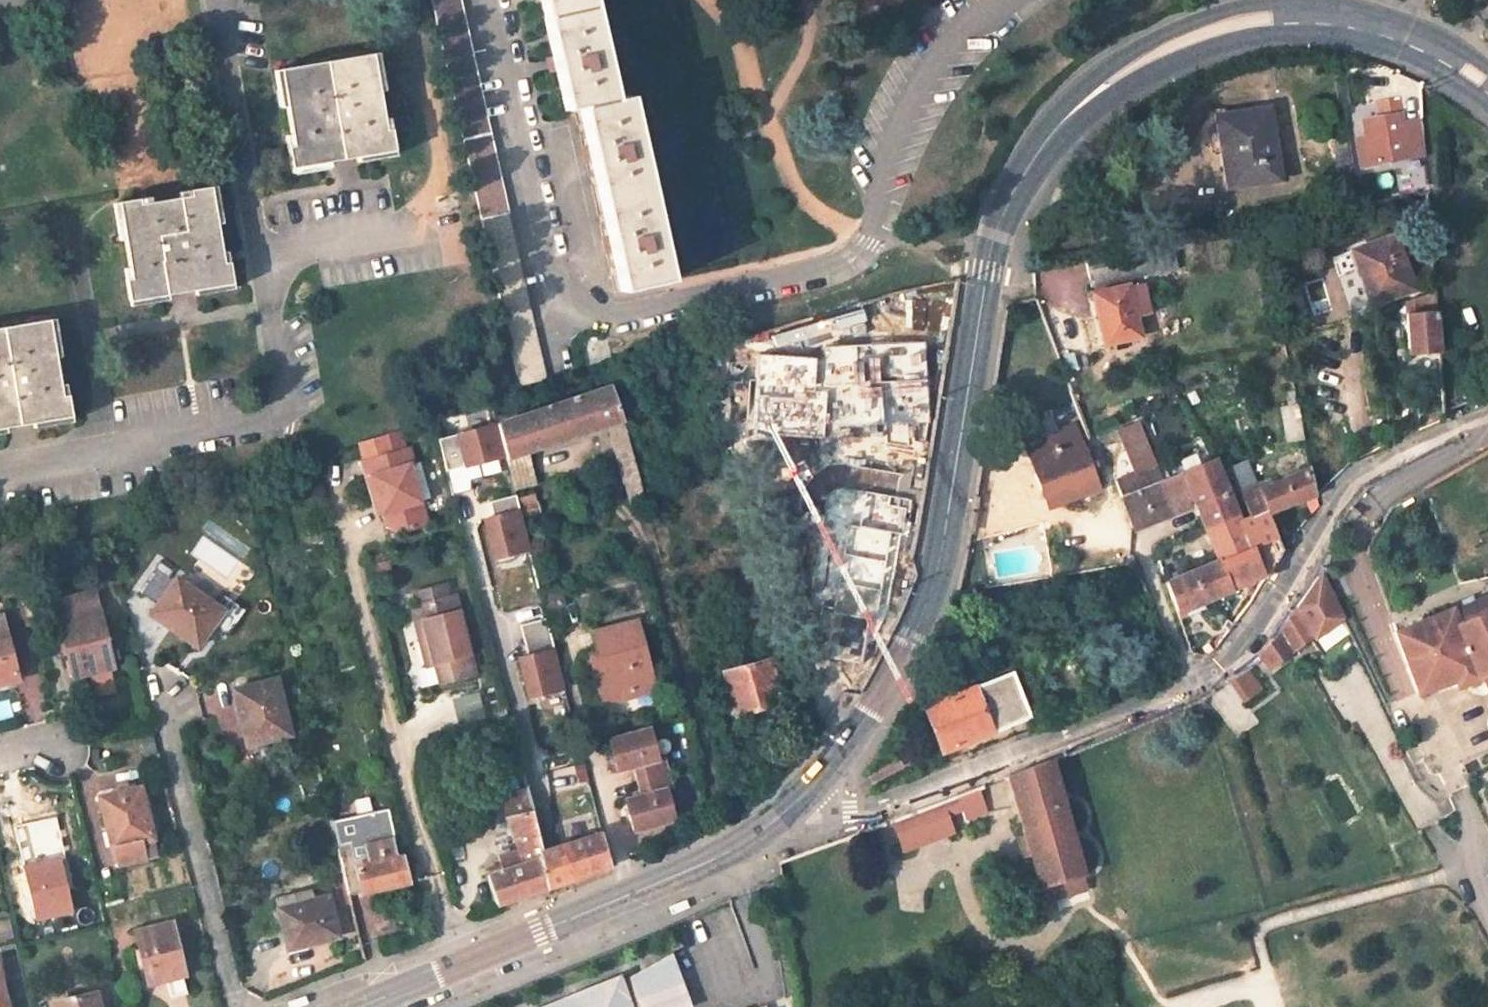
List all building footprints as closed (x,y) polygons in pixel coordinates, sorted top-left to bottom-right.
[(545,379),(459,0),(431,0),(518,385),(545,379)] [(566,0),(513,0),(526,59),(521,59),(525,72),(529,71),(538,112),(553,108),(562,148),(557,149),(561,162),(565,161),(582,239),(578,240),(582,254),(586,253),(594,293),(644,282),(603,97),(589,100),(566,0)] [(372,53),(280,69),(296,168),(328,163),(356,158),(389,152),(372,53)] [(1373,80),(1365,82),(1367,97),(1376,95),(1373,80)] [(1399,100),(1389,101),(1392,116),(1380,117),(1365,120),(1367,137),(1358,138),(1363,166),(1423,154),(1420,123),(1404,126),(1399,100)] [(1389,101),(1378,102),(1380,117),(1392,116),(1389,101)] [(1281,179),(1269,108),(1217,117),(1217,122),(1214,123),(1211,126),(1208,131),(1208,140),(1210,147),(1212,149),(1216,152),(1222,152),(1228,188),(1281,179)] [(1348,135),(1331,138),(1334,154),(1351,151),(1348,135)] [(1359,205),(1351,151),(1334,154),(1338,187),(1330,200),(1331,209),(1359,205)] [(139,199),(118,202),(130,279),(126,279),(129,302),(166,296),(195,290),(232,284),(228,262),(224,263),(210,187),(189,191),(190,196),(140,204),(139,199)] [(1191,232),(1171,235),(1173,249),(1193,245),(1191,232)] [(1173,249),(1171,235),(1145,240),(1153,274),(1177,268),(1173,249)] [(1412,288),(1393,235),(1354,248),(1360,264),(1357,265),(1367,293),(1372,291),(1376,301),(1412,288)] [(1140,241),(1147,275),(1153,274),(1145,240),(1140,241)] [(1086,253),(1094,287),(1147,275),(1140,241),(1086,253)] [(1129,285),(1094,293),(1105,345),(1141,337),(1129,285)] [(860,311),(899,299),(896,291),(857,302),(860,311)] [(1367,293),(1370,303),(1376,301),(1372,291),(1367,293)] [(1435,312),(1407,314),(1410,354),(1421,352),(1424,416),(1442,408),(1435,312)] [(0,328),(0,429),(71,417),(67,395),(62,396),(49,320),(0,328)] [(1283,333),(1270,335),(1272,346),(1285,344),(1283,333)] [(930,423),(924,342),(826,347),(815,360),(752,354),(750,380),(746,436),(824,439),(924,456),(930,423)] [(639,393),(634,377),(609,386),(609,388),(614,403),(639,393)] [(522,418),(497,427),(504,456),(505,459),(526,453),(607,426),(624,483),(637,480),(622,424),(614,403),(609,388),(522,418)] [(522,418),(520,411),(495,419),(496,424),(497,427),(522,418)] [(1138,421),(1126,426),(1131,436),(1142,432),(1138,421)] [(446,471),(504,456),(497,427),(496,424),(438,439),(446,471)] [(1301,425),(1285,428),(1288,444),(1304,441),(1301,425)] [(1097,487),(1074,426),(1036,441),(1054,488),(1045,492),(1050,506),(1097,487)] [(1036,441),(1027,445),(1045,492),(1054,488),(1036,441)] [(409,448),(361,462),(374,504),(379,503),(387,527),(400,534),(427,525),(421,502),(431,499),(420,463),(414,465),(409,448)] [(513,490),(533,484),(526,453),(505,459),(513,490)] [(1214,459),(1182,473),(1195,502),(1204,527),(1236,514),(1214,459)] [(1304,497),(1315,493),(1310,468),(1258,490),(1246,461),(1231,468),(1250,515),(1265,509),(1266,512),(1304,497)] [(1157,465),(1116,481),(1123,498),(1163,480),(1157,465)] [(1195,502),(1182,473),(1163,480),(1175,510),(1195,502)] [(624,483),(630,507),(644,504),(637,480),(624,483)] [(1123,498),(1121,498),(1133,530),(1176,512),(1175,510),(1163,480),(1123,498)] [(913,500),(839,486),(822,604),(836,613),(826,659),(872,658),(892,606),(913,500)] [(1315,493),(1304,497),(1311,517),(1318,508),(1315,493)] [(532,495),(520,499),(522,506),(533,503),(532,495)] [(488,502),(493,518),(519,512),(515,496),(488,502)] [(533,503),(522,506),(525,517),(536,513),(533,503)] [(1218,560),(1276,536),(1266,512),(1265,509),(1250,515),(1239,520),(1236,514),(1204,527),(1218,560)] [(495,559),(529,551),(519,512),(493,518),(485,521),(495,559)] [(1218,560),(1165,581),(1176,612),(1269,573),(1282,552),(1276,536),(1218,560)] [(1316,572),(1289,607),(1310,637),(1343,620),(1316,572)] [(217,605),(176,577),(151,613),(183,635),(185,632),(199,642),(211,625),(228,635),(246,608),(225,594),(217,605)] [(546,615),(565,609),(560,590),(541,596),(546,615)] [(71,617),(61,620),(75,677),(112,667),(98,611),(100,610),(96,592),(67,599),(71,617)] [(1452,609),(1459,621),(1487,610),(1487,596),(1452,609)] [(474,674),(454,598),(412,609),(427,668),(434,665),(439,684),(474,674)] [(1251,655),(1260,668),(1310,637),(1289,607),(1272,631),(1251,655)] [(1395,631),(1417,692),(1455,678),(1458,685),(1484,675),(1487,683),(1487,610),(1459,621),(1452,609),(1395,631)] [(0,615),(0,684),(19,679),(3,614),(0,615)] [(524,640),(550,633),(547,620),(521,626),(524,640)] [(635,623),(593,634),(600,659),(590,661),(600,696),(651,683),(635,623)] [(564,689),(550,633),(524,640),(529,657),(520,659),(530,698),(564,689)] [(770,662),(724,674),(735,715),(781,702),(770,662)] [(1228,680),(1243,700),(1261,687),(1246,667),(1228,680)] [(1011,673),(926,708),(943,752),(1028,717),(1011,673)] [(248,743),(291,733),(277,679),(239,688),(242,702),(239,703),(248,743)] [(600,696),(602,704),(653,691),(651,683),(600,696)] [(638,781),(667,773),(662,758),(659,759),(651,729),(610,740),(618,772),(635,767),(638,781)] [(1009,778),(1042,886),(1084,874),(1053,761),(1009,778)] [(671,789),(667,773),(638,781),(642,795),(626,800),(634,831),(676,820),(667,790),(671,789)] [(100,797),(113,849),(116,848),(140,842),(154,839),(141,787),(100,797)] [(979,788),(958,796),(965,812),(985,805),(979,788)] [(487,877),(496,905),(550,888),(526,791),(502,799),(516,852),(498,858),(501,865),(490,869),(492,876),(487,877)] [(958,796),(942,801),(948,818),(965,812),(958,796)] [(942,801),(894,819),(906,850),(953,832),(948,818),(942,801)] [(967,819),(988,812),(985,805),(965,812),(967,819)] [(395,858),(391,841),(383,810),(331,822),(342,865),(346,883),(349,896),(409,882),(402,856),(395,858)] [(549,848),(541,851),(550,888),(558,885),(610,867),(601,831),(549,848)] [(116,848),(119,863),(143,857),(140,842),(116,848)] [(59,858),(24,866),(36,919),(71,910),(59,858)] [(342,865),(334,867),(338,884),(346,883),(342,865)] [(1042,886),(1046,900),(1087,888),(1084,874),(1042,886)] [(312,887),(275,896),(287,947),(306,943),(306,945),(339,937),(329,896),(316,899),(312,887)] [(172,922),(135,932),(148,985),(167,981),(171,994),(185,990),(182,977),(186,976),(172,922)] [(679,986),(683,984),(672,953),(623,981),(620,974),(552,1006),(687,1006),(679,986)] [(55,1003),(56,1006),(98,1006),(95,993),(55,1003)]
